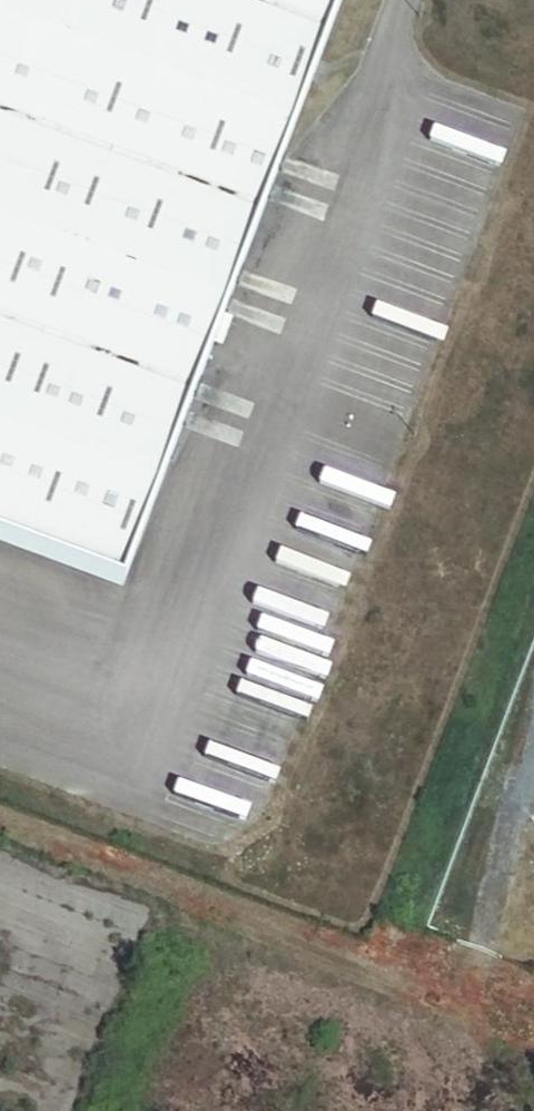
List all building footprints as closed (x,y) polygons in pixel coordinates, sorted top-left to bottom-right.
[(122,583),(341,0),(0,0),(0,537),(122,583)]
